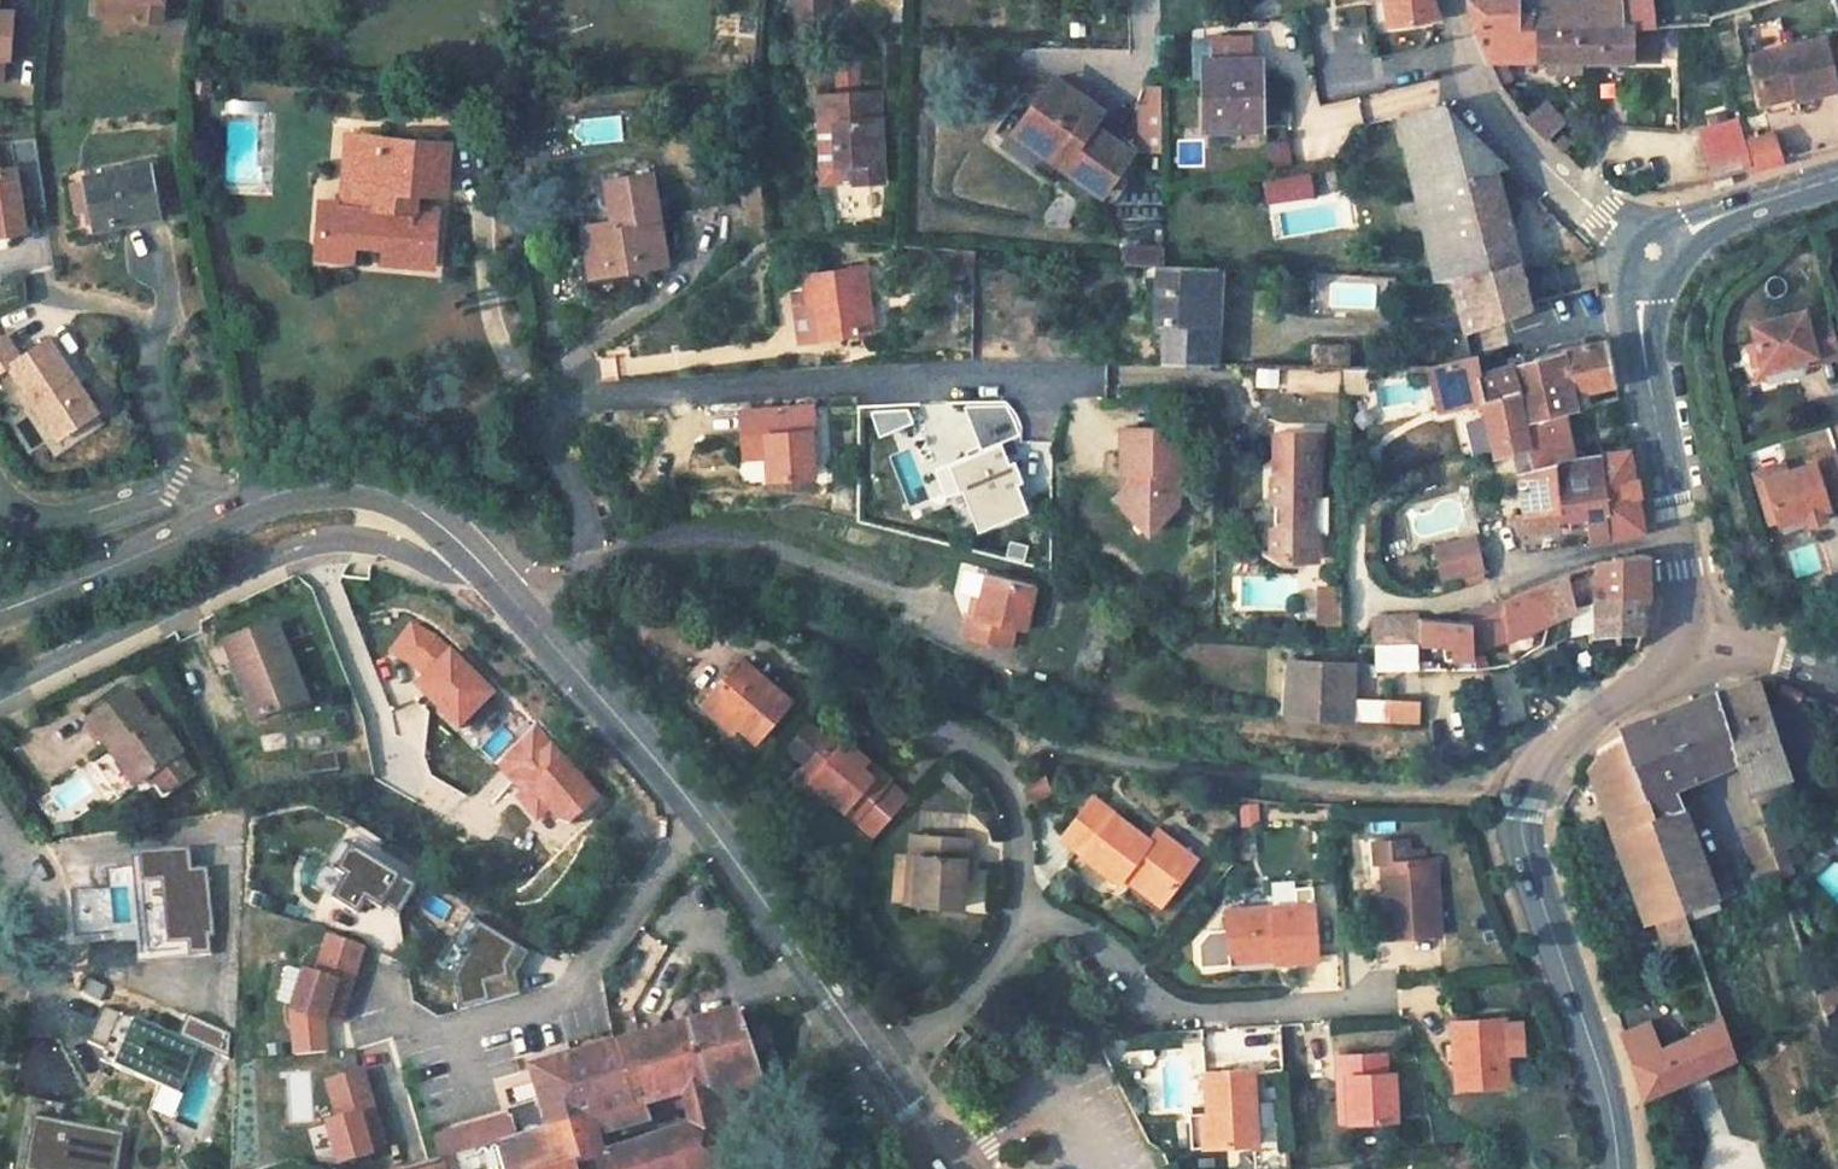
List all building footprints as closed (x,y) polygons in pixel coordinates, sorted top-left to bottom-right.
[(95,15),(109,16),(111,0),(97,0),(95,15)] [(109,16),(159,23),(161,0),(111,0),(109,16)] [(795,14),(834,14),(834,0),(795,0),(795,14)] [(1371,3),(1386,1),(1389,27),(1439,21),(1433,0),(1370,0),(1371,3)] [(1557,26),(1558,0),(1467,0),(1470,26),(1557,26)] [(1557,26),(1606,25),(1619,25),(1617,0),(1558,0),(1557,26)] [(1619,25),(1650,23),(1648,0),(1617,0),(1619,25)] [(12,72),(14,11),(0,10),(0,72),(12,72)] [(1650,23),(1628,25),(1629,60),(1657,60),(1655,23),(1650,23)] [(1557,26),(1470,26),(1472,34),(1483,60),(1500,59),(1537,59),(1538,65),(1547,64),(1546,71),(1577,72),(1577,60),(1629,60),(1628,25),(1619,25),(1606,25),(1557,26)] [(1258,95),(1257,37),(1218,38),(1218,59),(1203,59),(1204,130),(1259,129),(1258,103),(1252,104),(1252,95),(1258,95)] [(1821,39),(1750,56),(1762,107),(1834,90),(1821,39)] [(857,93),(857,59),(836,60),(837,94),(818,95),(819,118),(833,118),(833,165),(852,164),(852,181),(880,180),(880,156),(878,92),(857,93)] [(1500,59),(1483,60),(1494,86),(1509,78),(1500,59)] [(1361,98),(1319,102),(1316,76),(1292,79),(1298,132),(1364,125),(1361,98)] [(1072,92),(1053,77),(1046,86),(1067,100),(1072,92)] [(1067,100),(1046,86),(1014,132),(1048,156),(1053,149),(1107,186),(1130,153),(1091,127),(1096,120),(1085,112),(1091,104),(1072,92),(1067,100)] [(1102,112),(1091,104),(1085,112),(1096,120),(1102,112)] [(1544,104),(1523,123),(1540,138),(1559,121),(1544,104)] [(1447,106),(1399,117),(1431,252),(1512,233),(1494,168),(1502,167),(1449,116),(1447,106)] [(833,165),(833,118),(819,118),(821,182),(852,181),(852,164),(833,165)] [(1730,121),(1698,131),(1713,180),(1747,171),(1730,121)] [(378,149),(379,137),(348,134),(347,148),(378,149)] [(1773,135),(1746,143),(1753,169),(1781,162),(1773,135)] [(445,194),(450,142),(379,137),(378,149),(347,148),(341,203),(321,201),(317,238),(354,241),(354,233),(383,236),(381,262),(432,265),(436,245),(433,245),(434,225),(414,224),(417,191),(445,194)] [(1267,143),(1275,168),(1296,161),(1288,137),(1267,143)] [(0,141),(0,237),(32,233),(23,161),(7,163),(5,140),(0,141)] [(1107,186),(1053,149),(1048,156),(1101,195),(1107,186)] [(157,214),(148,166),(87,177),(93,208),(96,226),(157,214)] [(1337,191),(1333,166),(1261,177),(1265,203),(1337,191)] [(659,216),(651,172),(605,179),(613,222),(582,226),(587,252),(609,249),(612,271),(630,268),(628,258),(638,256),(640,266),(666,261),(659,216)] [(93,208),(87,177),(68,181),(75,212),(93,208)] [(877,219),(877,200),(867,199),(865,218),(877,219)] [(434,225),(435,211),(415,210),(414,224),(434,225)] [(1512,233),(1431,252),(1438,284),(1449,285),(1489,275),(1519,268),(1520,268),(1512,233)] [(352,260),(354,241),(317,238),(315,258),(352,260)] [(1126,261),(1164,262),(1165,242),(1127,241),(1126,261)] [(612,271),(609,249),(587,252),(590,275),(612,271)] [(640,266),(638,256),(628,258),(630,268),(640,266)] [(1272,273),(1273,259),(1254,258),(1254,272),(1272,273)] [(1167,323),(1165,363),(1215,364),(1217,325),(1221,270),(1163,266),(1161,266),(1160,293),(1169,293),(1167,323)] [(871,331),(862,267),(803,276),(808,310),(812,309),(816,339),(871,331)] [(1528,307),(1519,268),(1489,275),(1494,300),(1456,309),(1462,336),(1464,342),(1474,339),(1472,333),(1528,307)] [(1489,275),(1449,285),(1456,309),(1494,300),(1489,275)] [(1806,348),(1809,354),(1837,347),(1837,342),(1829,309),(1805,315),(1802,304),(1749,318),(1760,360),(1791,352),(1806,348)] [(808,310),(795,311),(799,342),(816,339),(812,309),(808,310)] [(0,339),(0,375),(12,370),(60,441),(103,412),(53,338),(22,358),(6,335),(0,339)] [(1464,342),(1462,336),(1447,339),(1453,361),(1468,357),(1464,342)] [(1314,364),(1353,362),(1352,340),(1313,341),(1314,364)] [(1616,382),(1608,340),(1512,365),(1524,424),(1563,414),(1576,410),(1573,395),(1616,384),(1616,382)] [(1806,348),(1791,352),(1792,359),(1809,354),(1806,348)] [(1513,451),(1528,447),(1524,424),(1512,365),(1479,374),(1475,355),(1468,357),(1453,361),(1431,367),(1423,367),(1435,414),(1481,402),(1492,457),(1513,451)] [(767,439),(769,459),(770,483),(814,479),(812,437),(817,437),(815,411),(746,415),(747,440),(767,439)] [(1563,414),(1524,424),(1528,447),(1534,468),(1517,473),(1524,514),(1557,510),(1559,523),(1585,520),(1588,542),(1608,539),(1605,515),(1609,514),(1600,455),(1571,460),(1563,414)] [(1136,471),(1136,487),(1126,495),(1123,498),(1157,531),(1182,505),(1182,472),(1187,472),(1186,429),(1125,428),(1125,471),(1136,471)] [(1284,432),(1284,471),(1291,470),(1291,459),(1312,459),(1313,432),(1284,432)] [(769,459),(767,439),(747,440),(748,459),(769,459)] [(1029,512),(1004,445),(957,463),(967,491),(972,490),(985,523),(986,528),(1029,512)] [(1534,468),(1528,447),(1513,451),(1517,473),(1534,468)] [(1779,519),(1804,513),(1822,507),(1828,506),(1825,495),(1837,492),(1837,451),(1837,449),(1812,457),(1815,463),(1766,477),(1779,519)] [(1643,528),(1629,450),(1600,455),(1609,514),(1605,515),(1608,539),(1644,532),(1643,528)] [(1266,500),(1281,510),(1281,523),(1266,531),(1266,553),(1279,558),(1311,558),(1311,533),(1305,533),(1305,524),(1305,503),(1305,495),(1312,495),(1312,459),(1291,459),(1291,470),(1284,471),(1278,471),(1267,480),(1266,500)] [(1136,487),(1136,471),(1125,471),(1126,495),(1136,487)] [(959,495),(972,529),(985,523),(972,490),(967,491),(959,495)] [(515,509),(521,499),(508,493),(503,503),(515,509)] [(1822,507),(1804,513),(1806,521),(1824,515),(1822,507)] [(1557,510),(1524,514),(1526,532),(1559,526),(1559,523),(1557,510)] [(1479,533),(1437,544),(1448,581),(1489,570),(1479,533)] [(1648,587),(1648,558),(1594,563),(1458,621),(1418,618),(1417,643),(1453,644),(1453,656),(1472,655),(1472,642),(1491,639),(1492,634),(1507,630),(1508,639),(1594,602),(1595,631),(1641,624),(1648,587)] [(1024,630),(1035,586),(986,574),(975,620),(967,617),(963,637),(1010,649),(1015,628),(1024,630)] [(1338,586),(1323,586),(1323,604),(1317,604),(1317,621),(1339,621),(1338,586)] [(1405,622),(1375,618),(1375,639),(1405,642),(1405,622)] [(388,649),(420,681),(414,687),(455,728),(489,693),(416,621),(388,649)] [(274,622),(225,642),(241,684),(248,681),(262,714),(304,699),(274,622)] [(790,699),(741,657),(710,692),(742,720),(737,725),(757,740),(790,699)] [(1350,718),(1353,664),(1287,660),(1285,688),(1299,689),(1297,715),(1350,718)] [(1758,680),(1715,690),(1736,759),(1746,793),(1752,790),(1786,778),(1790,777),(1758,680)] [(248,681),(241,684),(254,717),(262,714),(248,681)] [(1297,715),(1299,689),(1288,688),(1286,715),(1297,715)] [(127,689),(87,718),(116,759),(122,754),(141,780),(148,775),(160,792),(188,772),(176,756),(181,752),(157,718),(150,723),(127,689)] [(1715,690),(1618,726),(1621,735),(1652,815),(1648,816),(1682,907),(1734,889),(1725,860),(1705,866),(1674,785),(1736,759),(1715,690)] [(742,720),(710,692),(702,702),(732,730),(737,725),(742,720)] [(1410,697),(1383,697),(1382,719),(1410,721),(1410,697)] [(830,739),(808,720),(789,744),(810,761),(830,739)] [(889,776),(837,731),(830,739),(810,761),(803,769),(831,794),(875,834),(907,797),(886,779),(889,776)] [(1621,735),(1594,749),(1596,753),(1587,766),(1645,920),(1654,917),(1665,950),(1693,939),(1682,907),(1648,816),(1652,815),(1621,735)] [(300,775),(339,770),(336,751),(298,756),(300,775)] [(122,754),(116,759),(135,785),(141,780),(122,754)] [(1043,767),(1022,776),(1032,798),(1052,790),(1043,767)] [(831,794),(803,769),(798,775),(826,800),(831,794)] [(1786,778),(1752,790),(1757,801),(1791,790),(1786,778)] [(1149,839),(1114,812),(1083,852),(1119,879),(1122,874),(1127,868),(1166,897),(1196,858),(1158,827),(1149,839)] [(1765,823),(1762,824),(1771,852),(1796,843),(1784,817),(1765,823)] [(1762,824),(1743,830),(1757,868),(1750,870),(1754,883),(1779,874),(1771,852),(1762,824)] [(971,836),(911,831),(909,853),(918,853),(914,902),(961,906),(965,857),(969,857),(971,836)] [(1382,862),(1390,862),(1392,892),(1384,892),(1386,937),(1439,933),(1435,859),(1410,860),(1408,839),(1374,841),(1376,862),(1382,862)] [(335,872),(349,847),(339,841),(325,866),(335,872)] [(399,915),(415,886),(349,847),(335,872),(325,866),(314,874),(312,887),(356,914),(365,900),(381,909),(383,906),(399,915)] [(213,933),(206,867),(191,869),(189,850),(143,855),(152,940),(147,941),(148,952),(179,949),(180,957),(209,954),(207,934),(213,933)] [(918,853),(909,853),(905,902),(914,902),(918,853)] [(152,940),(143,855),(138,855),(147,941),(152,940)] [(1837,900),(1837,861),(1836,859),(1816,877),(1837,900)] [(1390,862),(1382,862),(1384,892),(1392,892),(1390,862)] [(1166,897),(1127,868),(1122,874),(1160,904),(1166,897)] [(1227,952),(1274,950),(1274,958),(1274,961),(1317,958),(1313,905),(1224,910),(1226,939),(1218,940),(1211,943),(1209,947),(1208,952),(1210,957),(1213,959),(1216,961),(1227,959),(1227,952)] [(507,978),(504,968),(516,947),(468,918),(437,968),(452,978),(460,1011),(519,995),(514,976),(507,978)] [(331,931),(324,951),(330,954),(337,934),(331,931)] [(308,967),(294,1008),(326,1018),(328,1012),(343,1017),(366,945),(340,935),(337,934),(330,954),(324,951),(317,970),(308,967)] [(514,976),(527,954),(516,947),(504,968),(507,978),(514,976)] [(1227,961),(1274,958),(1274,950),(1227,952),(1227,959),(1227,961)] [(1818,995),(1823,1011),(1837,1005),(1837,985),(1818,995)] [(179,1093),(199,1045),(102,1005),(87,1042),(104,1049),(100,1060),(179,1093)] [(502,1141),(510,1168),(715,1168),(757,1156),(745,1120),(731,1126),(731,1115),(769,1100),(737,1012),(689,1025),(707,1085),(690,1089),(693,1100),(701,1124),(594,1158),(589,1142),(596,1139),(594,1134),(649,1117),(648,1112),(645,1102),(634,1105),(502,1141)] [(1504,1018),(1451,1021),(1456,1087),(1508,1084),(1504,1018)] [(1658,1049),(1631,1060),(1633,1063),(1642,1091),(1643,1097),(1735,1057),(1721,1018),(1695,1029),(1699,1040),(1692,1042),(1689,1036),(1658,1049)] [(1647,1022),(1621,1033),(1631,1060),(1658,1049),(1647,1022)] [(689,1025),(616,1045),(634,1105),(645,1102),(690,1089),(707,1085),(689,1025)] [(502,1141),(634,1105),(616,1045),(597,1050),(531,1069),(540,1099),(505,1109),(507,1117),(496,1120),(502,1141)] [(1385,1053),(1337,1056),(1338,1076),(1347,1075),(1349,1122),(1396,1119),(1393,1071),(1386,1072),(1385,1053)] [(327,1119),(339,1160),(371,1151),(370,1145),(385,1141),(365,1068),(333,1077),(338,1095),(332,1097),(337,1115),(327,1119)] [(1253,1069),(1205,1071),(1207,1112),(1209,1145),(1257,1143),(1253,1069)] [(1347,1075),(1338,1076),(1340,1123),(1349,1122),(1347,1075)] [(327,1078),(332,1097),(338,1095),(333,1077),(327,1078)] [(690,1089),(645,1102),(648,1112),(693,1100),(690,1089)] [(28,1092),(17,1162),(25,1164),(25,1168),(118,1168),(125,1127),(63,1117),(66,1098),(28,1092)] [(1207,1112),(1190,1114),(1191,1146),(1209,1145),(1207,1112)] [(493,1144),(502,1141),(496,1120),(474,1126),(480,1148),(493,1144)] [(474,1126),(435,1137),(441,1159),(452,1156),(474,1150),(480,1148),(474,1126)] [(480,1148),(474,1150),(477,1161),(497,1156),(493,1144),(480,1148)] [(452,1156),(456,1168),(476,1168),(479,1168),(474,1150),(452,1156)] [(434,1161),(437,1168),(456,1168),(452,1156),(441,1159),(434,1161)]
